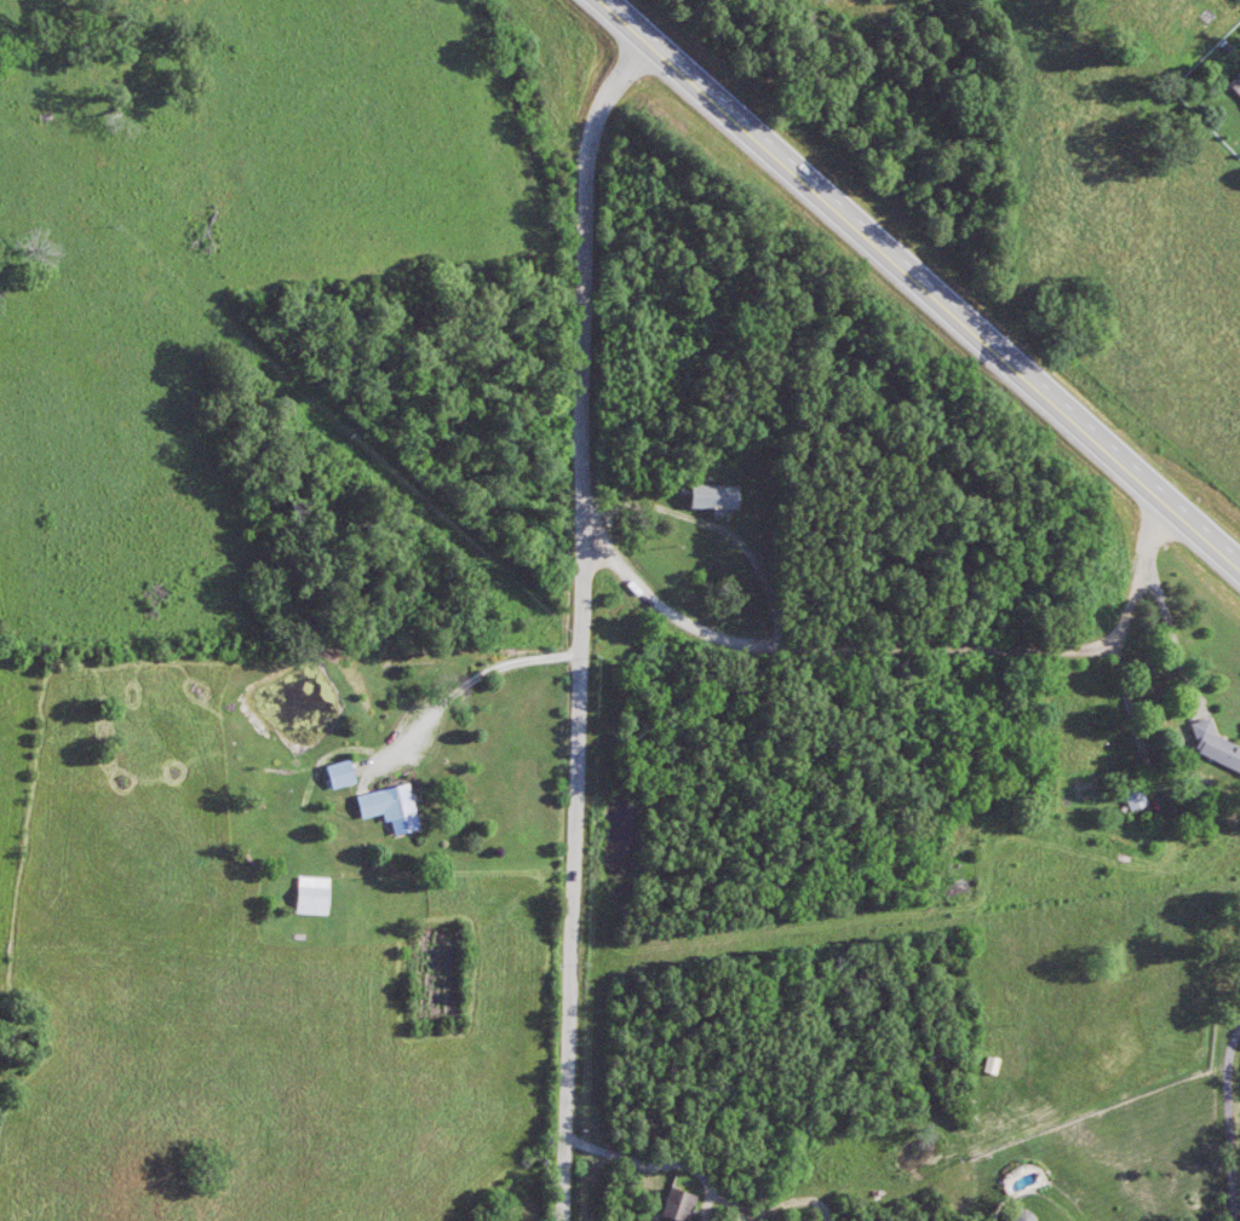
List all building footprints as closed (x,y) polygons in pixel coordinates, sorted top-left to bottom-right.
[(1228,89),(1239,102),(1239,78),(1228,89)] [(691,513),(739,513),(739,489),(691,489),(691,513)] [(1239,775),(1239,751),(1213,738),(1217,730),(1201,723),(1187,750),(1239,775)] [(356,788),(351,764),(326,769),(331,793),(356,788)] [(1121,781),(1127,815),(1145,812),(1140,778),(1121,781)] [(361,823),(387,817),(392,840),(420,834),(409,787),(356,799),(361,823)] [(329,920),(329,882),(297,882),(297,920),(329,920)] [(697,1199),(669,1192),(661,1220),(691,1220),(697,1199)]
